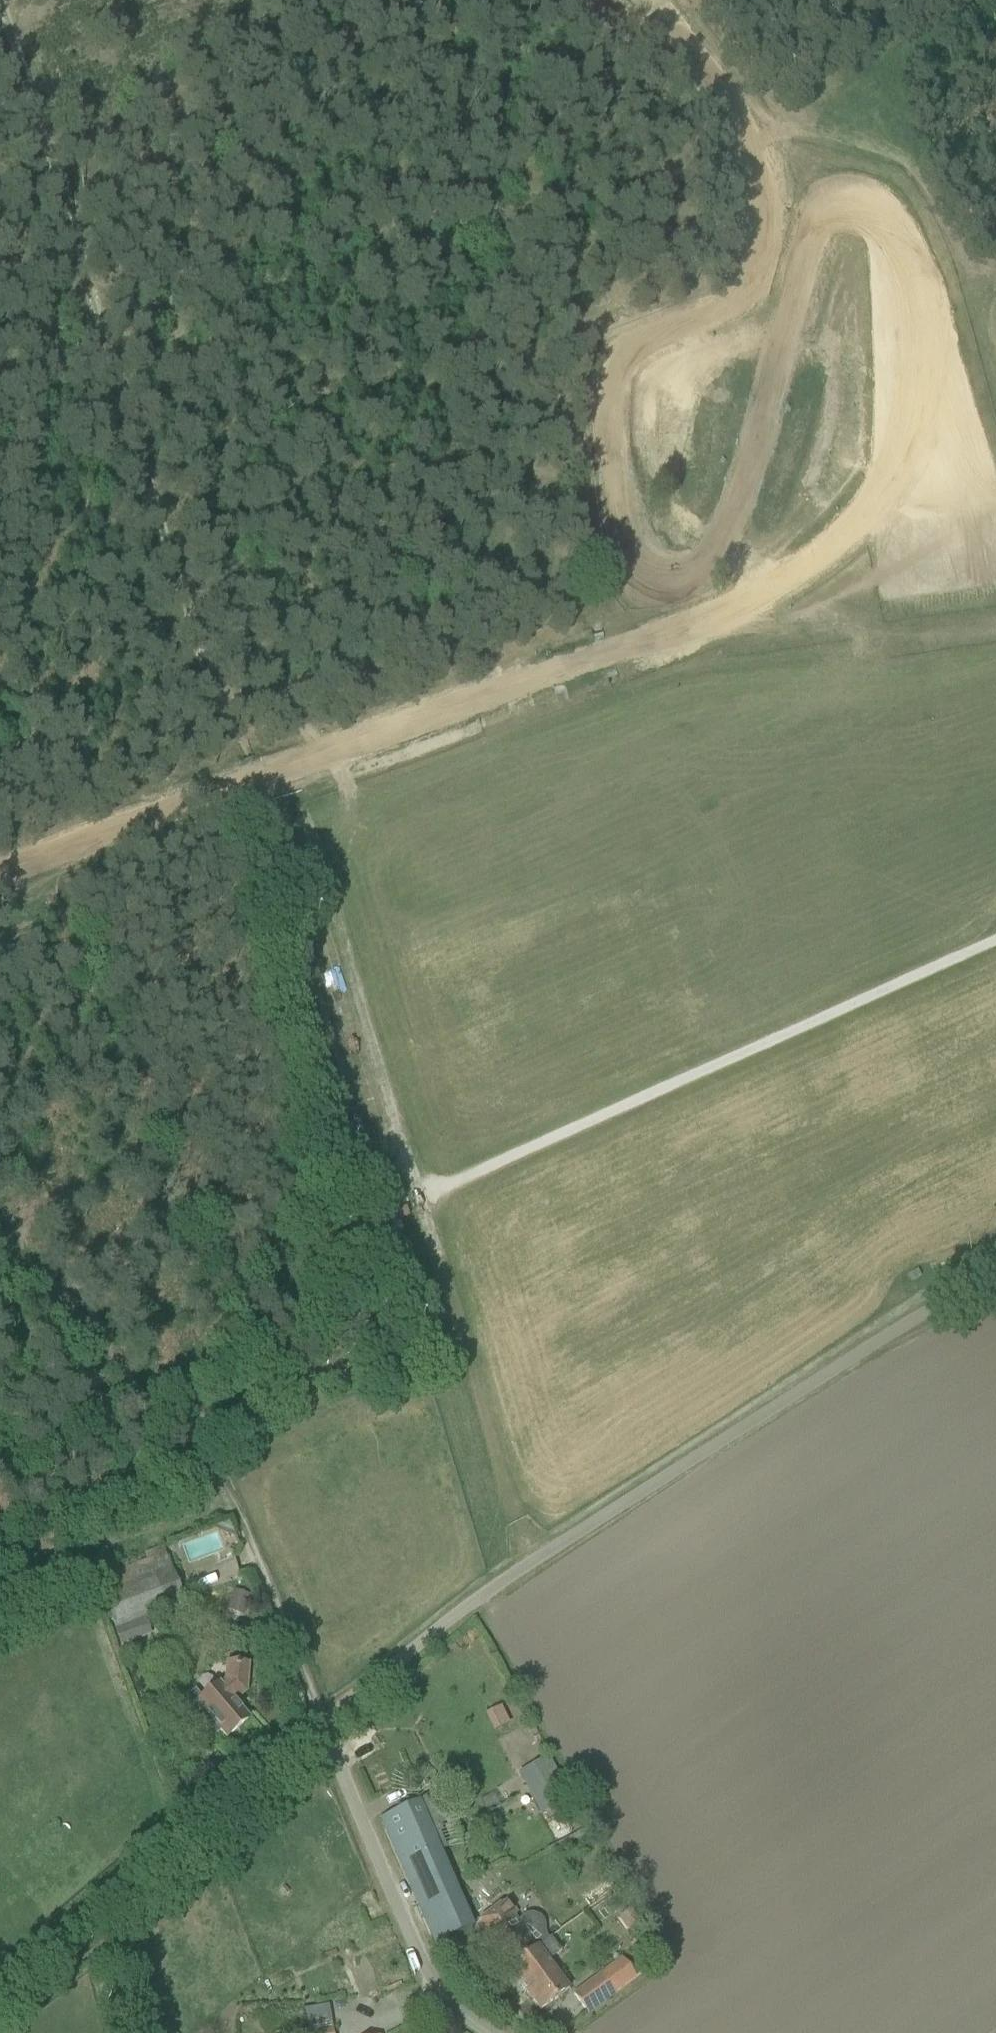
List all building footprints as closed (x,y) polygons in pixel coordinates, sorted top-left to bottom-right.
[(146,1560),(85,1584),(91,1600),(102,1595),(122,1648),(152,1636),(145,1618),(186,1602),(164,1547),(143,1555),(146,1560)] [(236,1589),(229,1608),(245,1613),(251,1594),(236,1589)] [(247,1666),(227,1664),(226,1681),(220,1686),(219,1685),(201,1701),(194,1693),(183,1702),(212,1736),(219,1730),(226,1737),(247,1719),(233,1702),(245,1692),(247,1666)] [(540,1811),(568,1796),(549,1759),(520,1774),(540,1811)] [(419,1802),(382,1818),(381,1818),(435,1944),(473,1928),(419,1802)] [(472,1832),(459,1838),(464,1848),(477,1841),(472,1832)] [(610,1881),(600,1889),(606,1897),(616,1889),(610,1881)] [(493,1912),(476,1924),(508,1969),(509,1970),(538,1948),(548,1941),(547,1940),(546,1939),(546,1938),(545,1937),(544,1935),(544,1934),(543,1933),(543,1932),(543,1930),(543,1929),(543,1928),(542,1927),(542,1926),(542,1924),(542,1923),(541,1922),(541,1921),(540,1920),(539,1919),(538,1919),(537,1918),(536,1917),(535,1916),(534,1916),(533,1916),(532,1915),(531,1915),(530,1915),(529,1915),(528,1915),(526,1915),(525,1915),(524,1916),(523,1916),(522,1917),(521,1917),(520,1918),(519,1919),(519,1920),(518,1921),(515,1917),(517,1915),(507,1901),(493,1912)] [(628,1910),(618,1917),(627,1928),(636,1921),(628,1910)] [(569,1989),(557,1973),(538,1948),(509,1970),(539,2011),(569,1989)] [(600,1976),(573,1995),(588,2015),(642,1975),(632,1962),(605,1983),(600,1976)] [(303,2004),(267,2006),(269,2029),(273,2029),(304,2027),(303,2004)]
